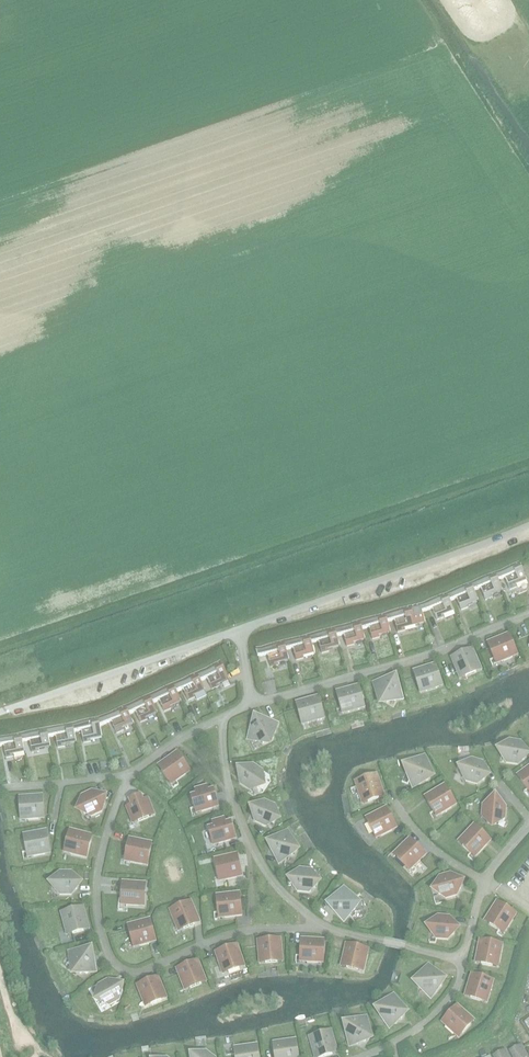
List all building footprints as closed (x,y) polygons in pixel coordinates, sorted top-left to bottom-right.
[(498,580),(505,578),(510,590),(516,587),(516,585),(527,580),(519,562),(495,572),(498,580)] [(502,590),(498,580),(495,572),(470,583),(474,590),(480,588),(485,600),(492,597),(491,595),(502,590)] [(478,600),(474,590),(470,583),(446,593),(448,596),(449,601),(450,600),(456,598),(461,610),(468,607),(467,605),(478,600)] [(449,601),(448,596),(446,593),(421,603),(420,604),(423,612),(432,608),(437,620),(444,617),(443,615),(454,611),(450,600),(449,601)] [(422,612),(423,612),(420,604),(385,613),(387,622),(388,621),(394,620),(398,632),(405,630),(404,628),(425,623),(422,612)] [(391,632),(388,621),(387,622),(385,613),(360,620),(362,628),(369,627),(372,639),(379,637),(379,635),(391,632)] [(365,639),(362,628),(360,620),(334,627),(337,635),(344,633),(347,646),(354,644),(353,642),(365,639)] [(340,646),(337,635),(334,627),(309,634),(311,642),(312,642),(318,640),(322,653),(329,651),(328,649),(340,646)] [(314,653),(312,642),(311,642),(309,634),(284,641),(286,649),(293,647),(296,660),(303,658),(303,656),(314,653)] [(502,661),(512,657),(510,652),(515,650),(511,639),(506,641),(504,636),(493,640),(495,646),(490,648),(494,659),(499,656),(502,661)] [(289,660),(286,649),(284,641),(256,649),(258,657),(267,654),(271,667),(278,665),(277,663),(289,660)] [(465,677),(476,672),(474,667),(479,665),(475,654),(469,656),(467,651),(456,656),(459,661),(453,663),(458,674),(463,671),(465,677)] [(200,680),(207,677),(212,689),(219,686),(218,684),(229,679),(221,661),(197,672),(200,680)] [(426,691),(437,687),(435,682),(441,681),(437,669),(432,671),(430,666),(419,669),(420,675),(415,676),(419,688),(424,686),(426,691)] [(205,690),(200,680),(197,672),(173,683),(176,691),(177,691),(183,688),(188,700),(195,697),(194,695),(205,690)] [(377,698),(388,703),(390,699),(395,701),(401,691),(396,688),(399,683),(388,678),(386,682),(381,680),(375,690),(380,693),(377,698)] [(181,701),(177,691),(176,691),(173,683),(149,694),(152,702),(153,702),(159,699),(164,711),(171,708),(170,706),(181,701)] [(348,712),(359,709),(358,704),(363,702),(360,691),(355,692),(353,687),(342,690),(343,695),(338,697),(341,708),(346,707),(348,712)] [(157,712),(153,702),(152,702),(149,694),(125,705),(129,713),(135,710),(140,722),(147,719),(146,717),(157,712)] [(308,723),(319,720),(318,715),(323,713),(320,702),(314,703),(313,698),(302,701),(303,706),(298,708),(301,719),(306,718),(308,723)] [(133,723),(129,713),(125,705),(99,717),(98,717),(100,726),(111,721),(117,733),(123,730),(122,728),(133,723)] [(102,737),(100,726),(98,717),(72,722),(74,731),(81,730),(83,742),(91,741),(90,739),(102,737)] [(263,744),(273,738),(271,733),(275,731),(270,720),(265,723),(262,718),(252,724),(255,728),(250,731),(255,741),(260,739),(263,744)] [(76,742),(74,731),(72,722),(46,728),(48,736),(55,734),(58,747),(65,746),(64,744),(76,742)] [(51,747),(48,736),(46,728),(21,733),(22,741),(23,741),(29,739),(32,753),(39,751),(39,749),(51,747)] [(23,741),(22,741),(21,733),(0,737),(0,745),(4,745),(6,758),(13,756),(13,754),(25,752),(23,741)] [(506,763),(518,765),(518,759),(524,760),(526,748),(520,748),(521,742),(509,740),(509,746),(503,745),(501,756),(507,757),(506,763)] [(176,781),(185,774),(182,770),(187,766),(180,757),(175,760),(172,755),(163,762),(166,767),(161,770),(168,779),(172,776),(176,781)] [(409,780),(420,784),(422,779),(427,781),(432,770),(426,768),(428,763),(417,759),(415,764),(410,762),(406,773),(411,775),(409,780)] [(484,780),(487,769),(482,768),(483,762),(472,759),(470,764),(465,763),(462,774),(467,776),(465,781),(477,784),(478,779),(484,780)] [(258,788),(264,779),(260,776),(263,771),(253,764),(250,769),(245,766),(239,776),(243,779),(240,783),(250,790),(253,785),(258,788)] [(522,772),(525,776),(520,780),(528,789),(528,788),(528,767),(522,772)] [(368,802),(379,798),(377,793),(382,791),(379,780),(373,782),(372,776),(360,780),(362,785),(357,787),(361,798),(366,797),(368,802)] [(202,811),(213,808),(211,803),(217,801),(213,790),(208,791),(206,786),(195,789),(197,795),(191,796),(195,808),(200,806),(202,811)] [(441,813),(451,807),(449,803),(453,800),(447,790),(442,793),(440,788),(429,794),(432,799),(428,802),(434,812),(438,809),(441,813)] [(79,803),(84,814),(89,812),(91,817),(102,811),(100,806),(105,804),(100,793),(95,796),(92,791),(82,796),(84,801),(79,803)] [(26,819),(38,819),(38,813),(43,813),(43,801),(37,801),(37,796),(25,797),(25,802),(20,802),(21,814),(26,814),(26,819)] [(138,821),(149,817),(147,812),(152,810),(148,799),(143,801),(141,796),(130,800),(132,805),(127,807),(131,818),(136,816),(138,821)] [(487,823),(499,824),(499,818),(505,819),(506,807),(500,806),(501,801),(489,800),(488,805),(483,805),(482,817),(487,817),(487,823)] [(255,822),(266,826),(268,821),(273,824),(278,813),(273,811),(275,806),(264,801),(262,806),(257,804),(252,814),(257,817),(255,822)] [(381,836),(392,830),(389,826),(394,823),(389,812),(384,815),(381,810),(371,816),(373,820),(368,823),(374,833),(379,831),(381,836)] [(219,843),(230,840),(229,835),(234,834),(231,822),(225,824),(224,818),(212,822),(214,827),(209,828),(212,840),(217,838),(219,843)] [(479,853),(487,844),(483,841),(486,837),(478,829),(474,833),(470,829),(462,838),(466,841),(462,845),(471,853),(475,849),(479,853)] [(70,853),(81,856),(82,851),(88,852),(91,841),(85,840),(87,834),(75,831),(74,837),(69,835),(66,847),(71,848),(70,853)] [(33,856),(45,854),(44,849),(49,848),(47,836),(42,837),(41,832),(29,834),(30,839),(25,840),(27,852),(32,851),(33,856)] [(275,856),(286,859),(288,854),(293,855),(296,844),(290,842),(292,837),(280,834),(279,839),(274,838),(271,849),(276,851),(275,856)] [(130,862),(142,864),(143,859),(148,860),(151,848),(145,847),(146,842),(135,840),(134,845),(128,844),(126,855),(131,857),(130,862)] [(413,867),(422,859),(418,855),(422,851),(413,842),(410,846),(406,842),(397,850),(401,854),(397,858),(405,867),(409,863),(413,867)] [(225,880),(237,877),(235,872),(241,871),(238,859),(233,861),(231,855),(220,858),(221,863),(216,864),(218,876),(224,875),(225,880)] [(297,891),(309,893),(310,887),(315,888),(316,876),(311,875),(311,870),(300,869),(299,874),(294,873),(292,885),(298,886),(297,891)] [(60,895),(72,895),(72,889),(77,889),(77,877),(72,877),(72,872),(60,872),(60,877),(54,877),(54,889),(60,889),(60,895)] [(445,898),(457,895),(455,890),(460,889),(457,877),(452,879),(451,873),(439,876),(441,882),(435,883),(438,895),(444,893),(445,898)] [(127,905),(138,906),(139,900),(144,901),(145,889),(140,889),(140,883),(128,882),(128,888),(122,887),(122,899),(127,899),(127,905)] [(338,915),(350,915),(350,910),(355,910),(355,898),(350,898),(350,893),(338,893),(338,898),(332,898),(332,910),(338,910),(338,915)] [(225,917),(236,916),(236,911),(241,910),(240,898),(234,899),(234,894),(222,895),(223,900),(217,901),(218,913),(224,912),(225,917)] [(184,929),(194,924),(192,919),(197,917),(193,906),(188,908),(186,903),(175,908),(177,913),(172,915),(176,926),(181,924),(184,929)] [(489,924),(499,930),(502,926),(507,929),(513,919),(509,916),(511,911),(501,905),(499,909),(494,906),(488,916),(492,919),(489,924)] [(63,918),(66,929),(71,928),(72,933),(84,930),(82,925),(88,924),(85,912),(79,913),(78,908),(67,911),(68,916),(63,918)] [(436,939),(448,939),(448,934),(454,934),(454,923),(449,922),(449,917),(438,916),(437,921),(432,921),(431,933),(436,933),(436,939)] [(139,946),(151,942),(149,937),(154,936),(151,924),(146,926),(145,921),(133,924),(135,929),(129,930),(132,942),(138,940),(139,946)] [(265,963),(277,962),(277,956),(282,956),(281,944),(276,945),(275,939),(263,940),(264,946),(258,946),(259,958),(265,957),(265,963)] [(306,962),(318,962),(318,957),(323,957),(324,945),(319,945),(319,940),(307,939),(307,945),(301,944),(301,956),(306,956),(306,962)] [(481,963),(492,966),(493,960),(499,961),(501,950),(496,949),(497,943),(485,941),(484,946),(479,945),(476,957),(482,958),(481,963)] [(346,967),(358,970),(359,965),(365,966),(367,954),(362,953),(363,948),(352,945),(350,951),(345,949),(342,961),(348,962),(346,967)] [(228,972),(239,968),(238,963),(243,961),(239,950),(234,952),(232,947),(221,950),(222,956),(217,957),(221,969),(226,967),(228,972)] [(71,967),(80,974),(83,969),(88,973),(95,963),(90,960),(94,955),(84,948),(81,953),(77,950),(70,959),(74,962),(71,967)] [(190,988),(201,984),(199,979),(204,976),(200,965),(195,968),(193,962),(182,967),(184,972),(179,974),(183,985),(188,983),(190,988)] [(424,993),(436,992),(436,986),(441,986),(440,974),(435,975),(435,969),(423,970),(423,975),(418,976),(418,987),(424,987),(424,993)] [(470,997),(481,1001),(483,996),(488,997),(492,986),(486,984),(488,979),(477,976),(475,981),(470,979),(466,991),(472,992),(470,997)] [(151,1004),(162,1000),(160,995),(165,993),(160,982),(155,984),(153,979),(142,983),(144,988),(139,990),(144,1001),(149,999),(151,1004)] [(96,993),(102,1003),(107,1000),(109,1005),(120,999),(117,995),(122,992),(116,982),(111,984),(109,980),(98,985),(101,990),(96,993)] [(384,1022),(396,1023),(397,1018),(402,1018),(403,1006),(398,1006),(399,1000),(387,999),(386,1004),(381,1004),(379,1015),(385,1016),(384,1022)] [(446,1026),(454,1034),(458,1030),(462,1033),(470,1025),(466,1021),(470,1017),(461,1009),(457,1013),(453,1009),(445,1018),(449,1022),(446,1026)] [(347,1038),(357,1044),(360,1039),(365,1042),(371,1032),(366,1029),(369,1024),(358,1018),(356,1023),(351,1020),(345,1030),(350,1033),(347,1038)] [(314,1054),(319,1052),(321,1056),(322,1056),(332,1054),(331,1049),(336,1047),(333,1036),(327,1037),(326,1032),(315,1035),(316,1041),(311,1042),(314,1054)] [(275,1056),(296,1056),(298,1056),(297,1045),(291,1046),(291,1040),(279,1042),(280,1047),(274,1048),(275,1056)] [(236,1056),(259,1056),(258,1050),(252,1051),(251,1045),(240,1047),(241,1053),(235,1053),(236,1056)] [(510,1051),(513,1056),(528,1056),(523,1045),(510,1051)]
